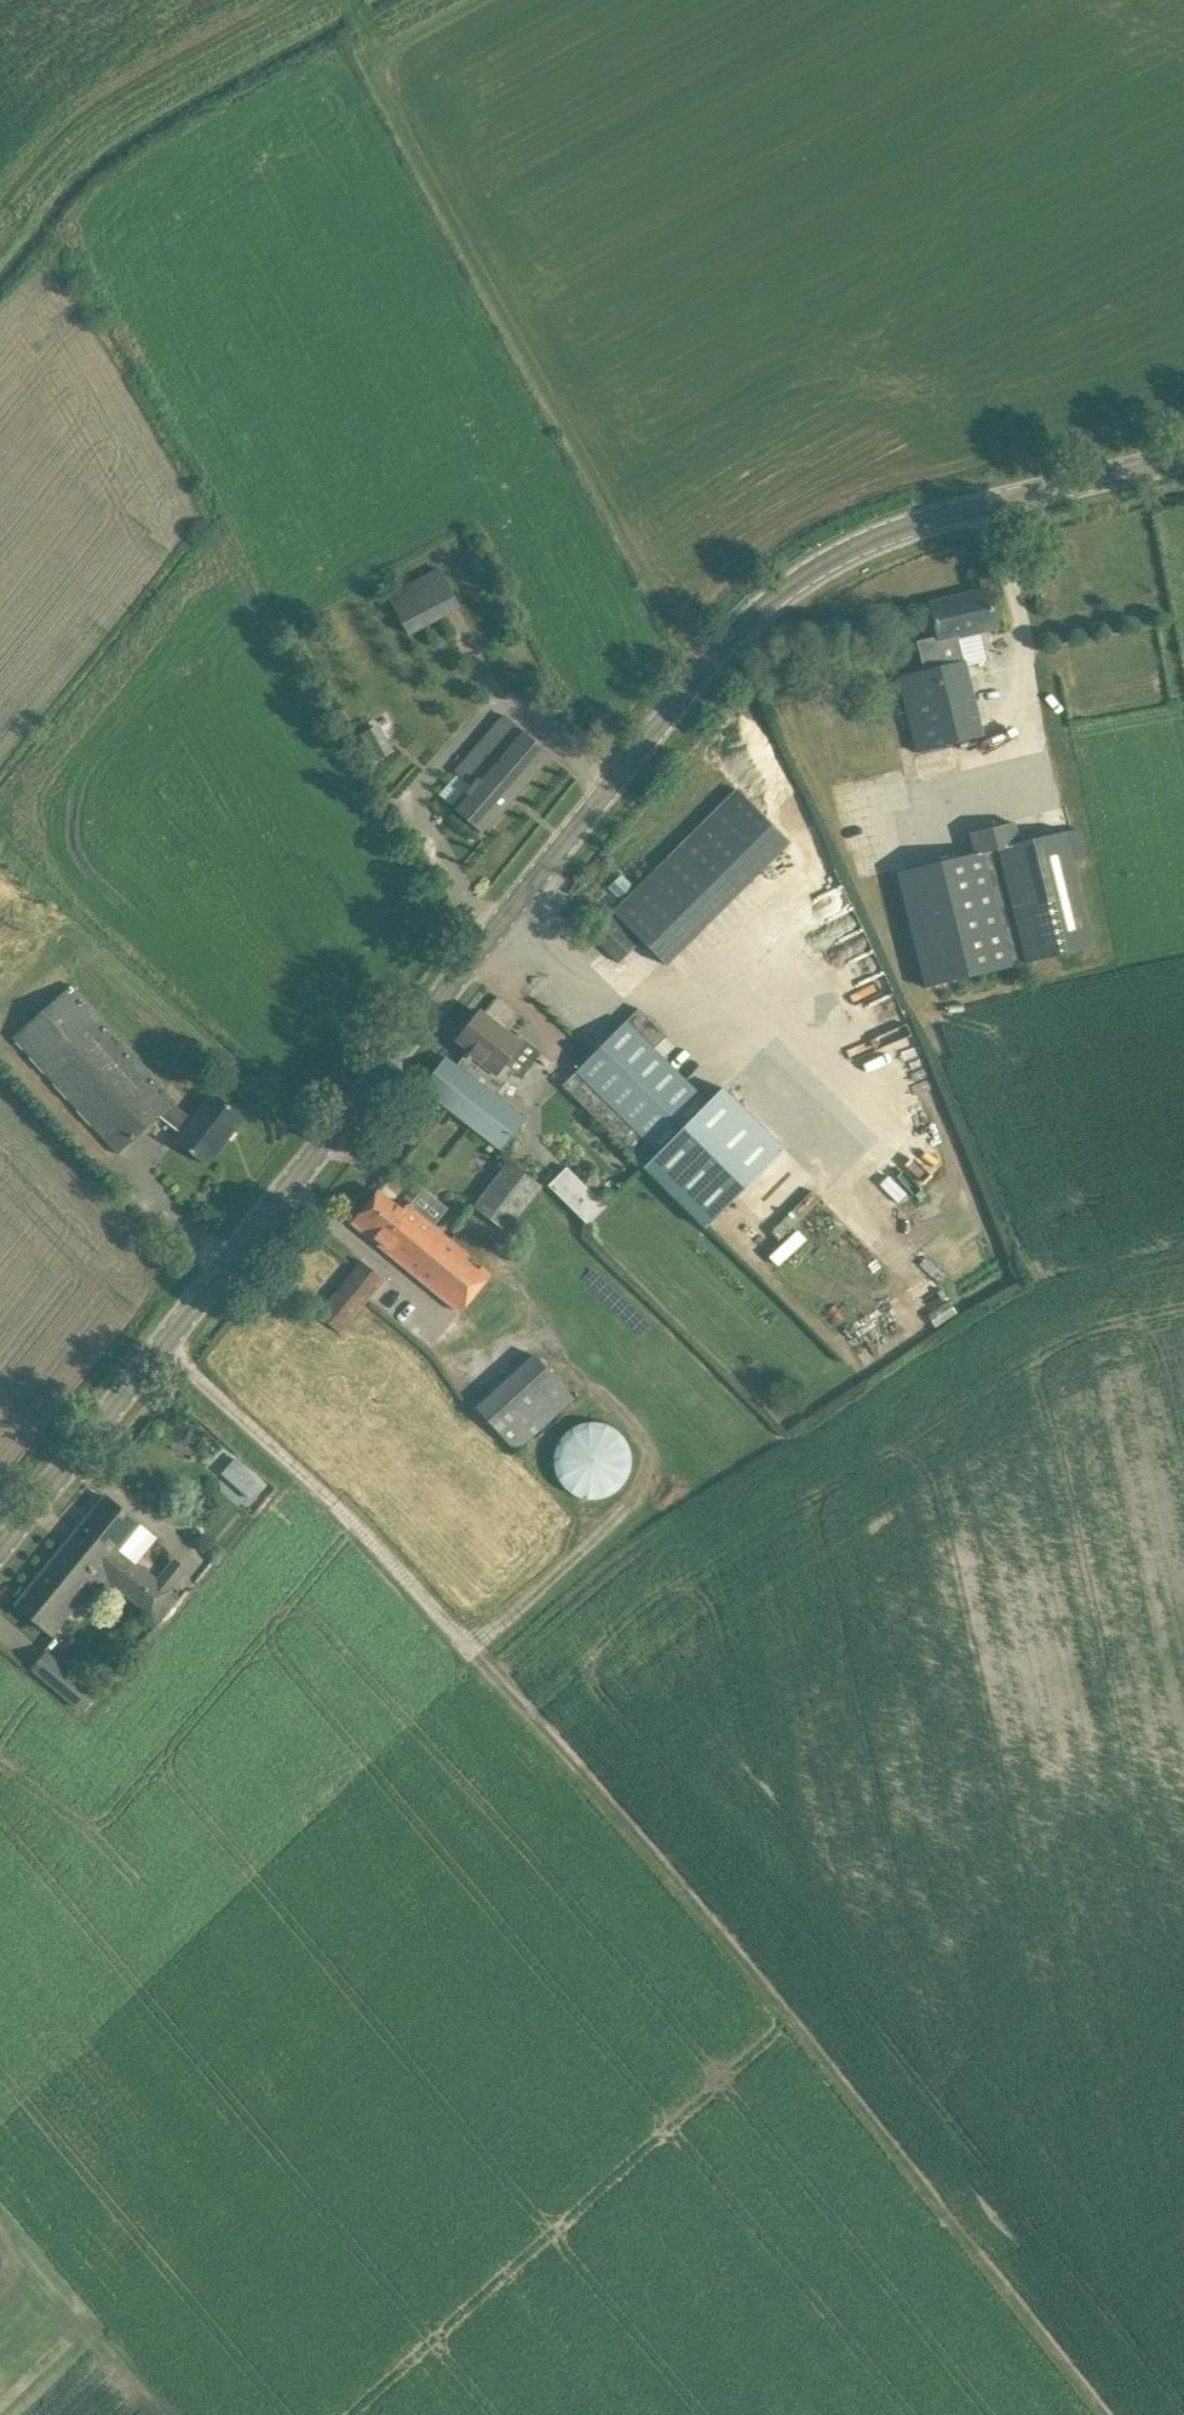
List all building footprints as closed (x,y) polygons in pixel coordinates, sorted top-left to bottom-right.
[(388,593),(408,631),(460,603),(440,565),(388,593)] [(917,642),(924,671),(898,677),(917,752),(983,736),(965,664),(987,658),(981,631),(997,627),(988,589),(930,603),(938,637),(917,642)] [(453,807),(484,834),(552,756),(505,715),(456,772),(471,786),(453,807)] [(615,913),(666,965),(790,841),(739,789),(615,913)] [(974,854),(897,873),(925,988),(1012,966),(1012,965),(1026,961),(1026,963),(1094,946),(1073,860),(1087,857),(1080,828),(1066,832),(1020,843),(1015,823),(969,834),(974,854)] [(589,937),(617,963),(636,942),(608,916),(589,937)] [(176,1140),(207,1165),(244,1118),(213,1093),(193,1118),(174,1103),(176,1102),(71,985),(14,1037),(118,1154),(161,1116),(182,1133),(176,1140)] [(640,1008),(563,1085),(646,1166),(718,1094),(709,1085),(699,1095),(653,1050),(666,1035),(640,1008)] [(422,1088),(473,1128),(502,1150),(525,1119),(495,1096),(513,1072),(504,1064),(520,1043),(480,1013),(463,1035),(476,1045),(459,1067),(446,1057),(422,1088)] [(786,1149),(725,1088),(718,1094),(646,1166),(645,1167),(706,1228),(786,1149)] [(476,1208),(506,1232),(541,1185),(510,1161),(476,1208)] [(567,1167),(549,1185),(588,1225),(606,1206),(567,1167)] [(479,1270),(466,1259),(469,1256),(408,1205),(403,1211),(379,1191),(352,1222),(461,1312),(491,1274),(482,1267),(479,1270)] [(318,1314),(341,1333),(385,1279),(362,1261),(318,1314)] [(477,1408),(491,1423),(516,1451),(574,1399),(535,1355),(477,1408)] [(553,1456),(553,1460),(554,1464),(555,1468),(555,1471),(557,1476),(559,1479),(561,1482),(563,1485),(565,1487),(568,1489),(572,1492),(574,1494),(579,1496),(582,1497),(586,1498),(589,1498),(593,1498),(598,1498),(601,1497),(604,1496),(609,1495),(611,1493),(614,1492),(617,1490),(620,1487),(623,1483),(625,1481),(627,1478),(629,1474),(630,1471),(631,1466),(632,1463),(632,1459),(632,1455),(631,1451),(630,1448),(629,1443),(626,1439),(625,1436),(622,1433),(620,1430),(617,1428),(614,1426),(611,1424),(608,1423),(605,1422),(600,1420),(597,1420),(594,1420),(591,1420),(588,1420),(585,1420),(582,1421),(577,1423),(574,1424),(572,1426),(569,1427),(567,1429),(563,1433),(561,1435),(559,1439),(557,1442),(556,1445),(555,1448),(554,1453),(553,1456)] [(237,1457),(223,1474),(242,1491),(257,1475),(237,1457)] [(79,1530),(110,1557),(93,1579),(106,1589),(112,1582),(160,1622),(171,1608),(163,1602),(171,1591),(169,1589),(185,1567),(171,1556),(155,1578),(118,1547),(138,1523),(106,1497),(79,1530)] [(93,1579),(110,1557),(79,1530),(17,1605),(50,1631),(87,1585),(100,1596),(106,1589),(93,1579)] [(97,1695),(47,1652),(34,1668),(84,1711),(97,1695)]
